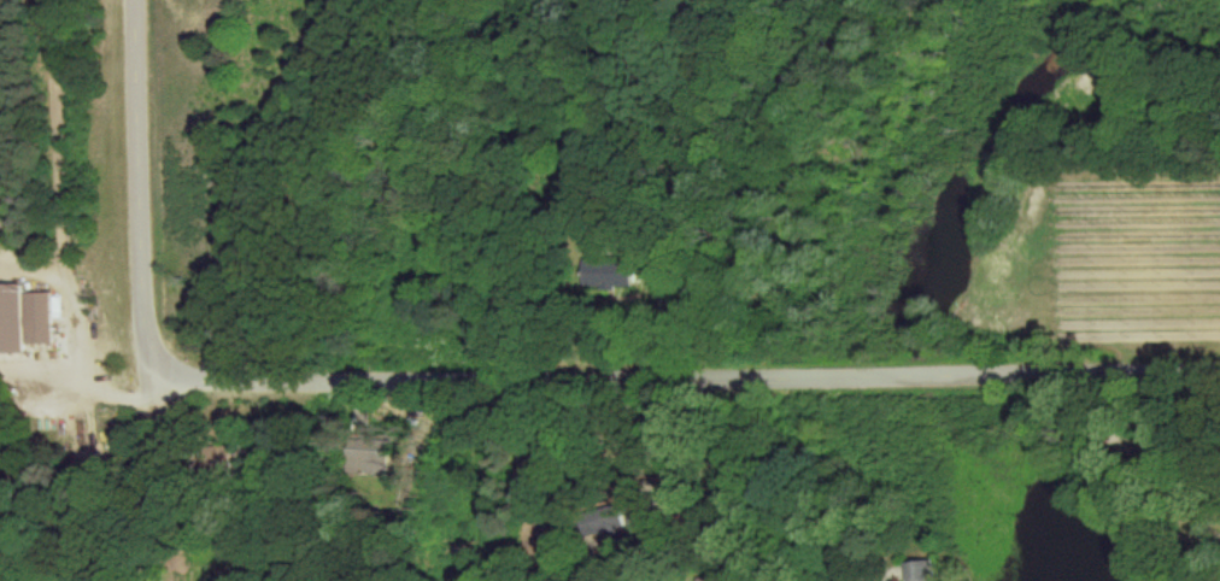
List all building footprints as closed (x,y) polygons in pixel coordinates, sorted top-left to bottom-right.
[(642,257),(588,260),(589,288),(643,286),(642,257)] [(24,354),(24,343),(52,343),(52,293),(24,293),(24,285),(0,285),(0,354),(24,354)] [(387,475),(389,442),(347,440),(345,473),(387,475)] [(587,535),(626,534),(625,507),(586,508),(587,535)] [(904,580),(933,580),(932,560),(903,562),(904,580)]
